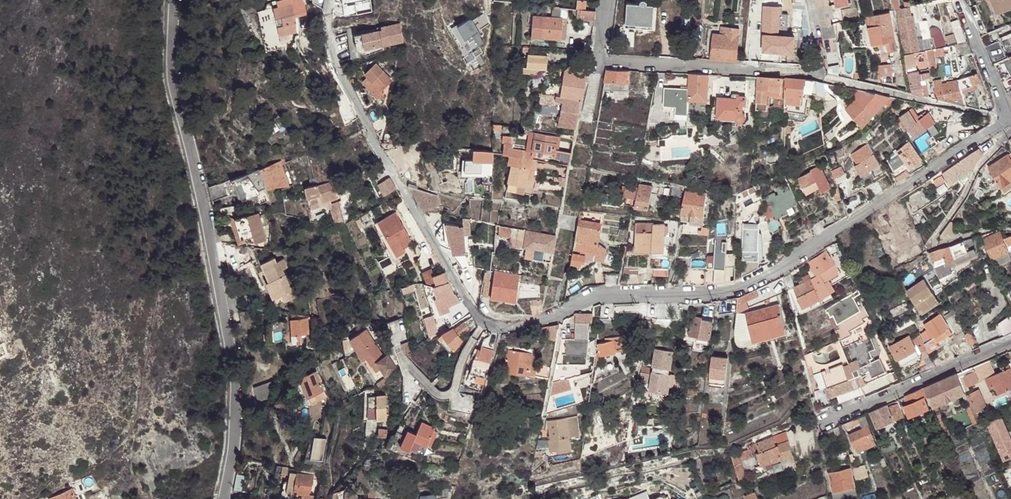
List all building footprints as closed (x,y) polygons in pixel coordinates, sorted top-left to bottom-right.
[(315,1),(324,8),(325,0),(315,0),(315,1)] [(585,10),(586,0),(585,0),(576,0),(575,9),(577,9),(585,10)] [(900,8),(898,0),(891,0),(893,9),(896,8),(900,8)] [(996,16),(1010,10),(1010,0),(991,0),(996,16)] [(653,26),(654,5),(647,5),(646,2),(644,1),(642,1),(640,4),(627,4),(626,20),(637,21),(637,25),(653,26)] [(289,5),(274,8),(273,8),(277,26),(280,25),(290,23),(298,22),(294,5),(289,6),(289,5)] [(561,18),(562,7),(560,7),(551,6),(550,17),(561,18)] [(900,8),(896,8),(902,44),(903,43),(904,52),(918,50),(912,15),(910,15),(908,6),(903,7),(900,8)] [(594,20),(595,10),(585,10),(577,9),(576,15),(576,17),(594,20)] [(818,13),(820,26),(831,24),(828,11),(824,12),(818,13)] [(873,36),(894,32),(889,12),(869,16),(873,36)] [(794,36),(785,36),(786,14),(771,13),(770,35),(771,35),(770,51),(802,53),(802,41),(794,41),(794,36)] [(539,37),(541,16),(532,15),(530,36),(539,37)] [(539,37),(559,39),(560,31),(560,26),(561,18),(550,17),(541,16),(539,37)] [(637,21),(626,20),(625,28),(653,29),(653,26),(637,25),(637,21)] [(292,31),(290,23),(280,25),(281,33),(292,31)] [(381,30),(353,35),(356,49),(403,42),(400,23),(381,27),(381,30)] [(820,26),(822,39),(835,37),(832,23),(831,24),(820,26)] [(726,30),(726,27),(721,26),(720,35),(726,35),(732,36),(732,31),(726,30)] [(957,43),(967,41),(962,26),(952,30),(957,43)] [(723,60),(736,60),(738,28),(726,27),(726,30),(732,31),(732,36),(726,35),(723,60)] [(895,41),(894,32),(873,36),(875,46),(895,41)] [(711,60),(723,60),(726,35),(720,35),(714,34),(711,60)] [(940,47),(944,46),(942,34),(929,37),(931,49),(940,47)] [(1010,55),(1010,36),(1000,41),(1007,57),(1010,55)] [(971,53),(967,41),(957,43),(954,44),(957,56),(971,53)] [(931,49),(930,49),(932,59),(943,56),(940,47),(931,49)] [(926,57),(924,50),(918,51),(915,52),(916,59),(926,57)] [(547,54),(528,52),(526,65),(546,68),(547,54)] [(915,72),(912,58),(904,59),(908,74),(908,73),(915,72)] [(875,64),(876,76),(891,75),(890,63),(875,64)] [(839,65),(827,67),(828,73),(841,76),(839,65)] [(550,94),(550,95),(555,96),(554,100),(562,101),(561,103),(560,109),(579,112),(581,99),(586,75),(587,67),(578,66),(577,73),(564,71),(561,87),(556,86),(551,88),(550,94)] [(363,74),(366,79),(370,83),(378,75),(370,67),(363,74)] [(535,69),(534,78),(549,79),(550,72),(535,69)] [(629,71),(606,70),(604,82),(628,83),(629,71)] [(919,79),(925,78),(924,75),(923,73),(915,74),(915,72),(908,73),(910,81),(919,79)] [(370,83),(379,93),(390,83),(380,73),(378,75),(370,83)] [(707,93),(709,75),(689,74),(688,89),(687,93),(707,93)] [(934,98),(963,104),(960,92),(960,88),(977,85),(981,84),(978,74),(932,83),(933,89),(934,98)] [(760,90),(761,77),(758,77),(757,101),(767,102),(767,93),(768,90),(760,90)] [(781,91),(782,78),(772,78),(761,77),(760,90),(768,90),(781,91)] [(811,92),(813,80),(785,78),(785,99),(785,102),(807,105),(809,92),(811,92)] [(923,95),(929,96),(925,78),(919,79),(923,95)] [(370,83),(366,79),(361,83),(376,100),(381,95),(379,93),(370,83)] [(912,93),(923,95),(919,79),(910,81),(912,93)] [(817,85),(818,94),(826,95),(825,82),(817,81),(817,85)] [(687,93),(688,89),(664,87),(663,106),(675,106),(675,114),(687,114),(687,109),(688,102),(706,103),(707,93),(687,93)] [(548,99),(549,95),(549,90),(541,88),(540,98),(548,99)] [(877,93),(860,90),(855,96),(857,99),(866,107),(877,93)] [(874,115),(885,103),(891,96),(877,93),(866,107),(874,115)] [(716,118),(736,119),(736,116),(736,115),(737,113),(738,112),(739,111),(742,111),(742,104),(746,104),(745,99),(745,96),(737,95),(736,98),(730,98),(727,97),(717,97),(716,118)] [(888,106),(896,97),(891,96),(885,103),(888,106)] [(908,100),(901,98),(891,108),(894,113),(902,105),(906,101),(908,100)] [(866,107),(857,99),(849,107),(857,116),(866,107)] [(958,110),(936,106),(923,116),(930,120),(949,119),(958,110)] [(866,107),(857,116),(854,119),(862,128),(874,115),(866,107)] [(579,112),(560,109),(559,116),(558,116),(558,119),(566,121),(567,118),(576,120),(577,121),(578,115),(579,112)] [(897,119),(890,110),(881,119),(884,123),(887,121),(889,120),(892,123),(897,119)] [(901,115),(909,128),(917,122),(916,122),(909,110),(901,115)] [(958,110),(949,119),(954,119),(964,111),(958,110)] [(736,116),(736,119),(738,121),(741,122),(744,121),(746,118),(747,115),(745,112),(742,111),(739,111),(738,112),(737,113),(736,115),(736,116)] [(897,118),(905,130),(909,128),(901,115),(897,118)] [(917,122),(909,128),(915,137),(927,129),(921,119),(916,122),(917,122)] [(962,141),(969,136),(963,126),(957,131),(962,141)] [(557,136),(535,132),(532,149),(545,151),(554,153),(555,146),(557,136)] [(903,134),(892,142),(897,150),(886,159),(894,169),(903,163),(907,168),(908,169),(922,158),(903,134)] [(949,184),(974,164),(975,162),(982,153),(992,142),(990,138),(963,155),(938,172),(949,184)] [(852,153),(858,162),(858,163),(875,152),(869,142),(852,153)] [(508,147),(507,155),(509,155),(518,156),(519,148),(508,147)] [(558,156),(570,158),(571,151),(571,149),(559,147),(558,156)] [(394,148),(383,150),(393,166),(402,160),(394,148)] [(484,150),(473,149),(472,159),(485,161),(485,163),(479,162),(478,175),(491,176),(492,153),(492,152),(484,150)] [(836,157),(833,150),(827,154),(829,161),(836,157)] [(860,177),(882,163),(875,152),(858,163),(858,162),(853,167),(860,177)] [(1010,152),(987,166),(993,176),(989,178),(991,182),(995,180),(999,185),(1000,185),(1003,190),(1010,185),(1010,152)] [(518,156),(509,155),(507,166),(510,167),(509,179),(526,182),(531,159),(529,158),(518,156)] [(257,177),(263,191),(290,188),(280,161),(252,172),(254,177),(257,177)] [(903,163),(894,169),(891,172),(895,177),(907,168),(903,163)] [(832,187),(820,164),(810,170),(811,173),(799,179),(804,189),(816,182),(820,189),(822,192),(832,187)] [(832,169),(835,177),(845,173),(842,166),(832,169)] [(940,175),(932,180),(935,186),(943,180),(940,175)] [(384,195),(395,188),(389,177),(377,184),(384,195)] [(252,193),(248,178),(232,182),(236,197),(252,193)] [(928,179),(920,185),(925,190),(931,185),(928,179)] [(326,184),(330,197),(336,195),(334,182),(326,184)] [(816,182),(804,189),(808,195),(820,189),(816,182)] [(640,189),(652,191),(653,185),(640,183),(640,187),(627,185),(625,195),(627,195),(625,203),(636,205),(638,189),(640,189)] [(787,210),(799,204),(789,183),(776,190),(779,196),(776,197),(774,194),(762,200),(764,210),(771,207),(776,221),(789,214),(787,210)] [(318,185),(320,192),(321,199),(330,197),(326,184),(318,185)] [(432,190),(404,184),(419,211),(425,208),(435,205),(432,190)] [(318,185),(306,186),(308,195),(320,192),(318,185)] [(649,207),(652,191),(640,189),(638,189),(636,205),(649,207)] [(685,190),(681,211),(704,214),(706,192),(685,190)] [(329,205),(333,222),(345,223),(339,202),(329,205)] [(681,211),(679,220),(680,220),(680,221),(703,224),(704,214),(681,211)] [(398,242),(406,237),(393,212),(375,222),(394,257),(403,252),(401,249),(398,242)] [(250,218),(257,239),(257,241),(266,239),(259,215),(250,218)] [(244,243),(257,239),(250,218),(238,221),(244,243)] [(600,222),(578,219),(577,229),(599,232),(600,222)] [(741,222),(743,256),(763,254),(761,220),(741,222)] [(637,223),(636,242),(664,243),(664,223),(637,223)] [(520,227),(495,224),(494,234),(510,236),(508,245),(517,247),(520,227)] [(627,236),(629,227),(622,226),(620,235),(627,236)] [(458,227),(438,228),(442,247),(446,244),(448,247),(452,255),(465,255),(463,227),(458,229),(458,227)] [(806,242),(815,237),(809,227),(801,232),(806,242)] [(555,234),(526,229),(523,246),(525,247),(534,249),(534,247),(552,250),(555,234)] [(577,229),(575,239),(597,243),(599,232),(577,229)] [(981,239),(989,258),(994,256),(998,264),(1010,259),(999,232),(981,239)] [(730,265),(731,252),(726,253),(727,233),(716,234),(716,236),(715,237),(715,254),(708,256),(707,269),(706,269),(705,283),(726,281),(726,266),(730,266),(730,265)] [(1003,239),(1006,246),(1010,244),(1010,235),(1003,239)] [(410,244),(406,237),(398,242),(401,249),(410,244)] [(936,250),(927,254),(943,289),(952,284),(947,274),(979,259),(974,248),(969,238),(961,241),(948,247),(936,250)] [(597,243),(575,239),(573,249),(584,250),(596,253),(596,255),(604,256),(606,248),(597,243)] [(664,243),(636,242),(636,251),(664,252),(664,243)] [(523,256),(550,261),(552,250),(534,247),(534,249),(525,247),(523,256)] [(584,250),(573,249),(571,259),(579,260),(582,261),(582,258),(584,250)] [(812,270),(807,272),(810,278),(819,298),(832,290),(826,281),(840,272),(834,263),(841,259),(837,249),(829,255),(826,250),(807,263),(812,270)] [(596,253),(584,250),(582,258),(603,262),(604,256),(596,255),(596,253)] [(280,304),(295,299),(291,289),(287,290),(279,269),(287,266),(283,257),(275,260),(273,255),(260,260),(267,278),(263,279),(269,298),(277,294),(280,304)] [(579,260),(571,259),(569,267),(577,269),(579,260)] [(490,270),(485,269),(482,280),(488,281),(490,270)] [(593,272),(596,286),(604,284),(601,269),(593,272)] [(515,274),(495,271),(493,283),(485,282),(482,295),(515,301),(517,285),(513,285),(515,274)] [(645,272),(624,273),(624,285),(628,286),(635,285),(645,285),(645,272)] [(432,277),(433,282),(446,280),(443,273),(432,277)] [(819,298),(810,278),(792,286),(801,306),(819,298)] [(923,278),(905,290),(920,312),(937,300),(923,278)] [(435,286),(431,287),(434,299),(444,296),(444,297),(453,294),(447,282),(435,286)] [(423,284),(428,301),(432,301),(432,300),(434,299),(431,287),(423,284)] [(757,293),(756,288),(738,297),(738,303),(757,293)] [(439,316),(450,312),(448,306),(460,301),(455,293),(453,294),(444,297),(444,296),(434,299),(432,300),(432,301),(439,316)] [(758,295),(757,293),(738,303),(738,305),(758,295)] [(715,300),(703,302),(701,316),(713,317),(715,300)] [(450,312),(464,307),(460,301),(448,306),(450,312)] [(779,302),(748,311),(755,335),(787,325),(779,302)] [(680,304),(649,303),(648,317),(681,318),(681,308),(680,308),(680,304)] [(614,305),(601,305),(599,319),(614,318),(614,305)] [(954,312),(952,309),(942,316),(944,319),(954,312)] [(576,313),(576,322),(589,321),(589,314),(576,313)] [(919,333),(924,342),(935,335),(938,340),(945,336),(942,331),(948,327),(939,314),(924,323),(926,328),(919,333)] [(691,335),(709,337),(711,318),(692,315),(689,334),(691,335)] [(463,331),(475,324),(471,317),(464,321),(464,322),(453,330),(458,336),(464,332),(463,331)] [(308,333),(307,318),(290,320),(292,334),(303,334),(308,333)] [(589,321),(576,322),(576,339),(565,339),(565,353),(557,353),(556,363),(586,363),(588,339),(589,321)] [(558,326),(558,323),(550,325),(548,335),(556,336),(558,326)] [(367,327),(349,338),(361,359),(365,356),(371,365),(373,364),(377,371),(381,368),(385,375),(396,369),(391,362),(393,361),(389,354),(384,356),(367,327)] [(951,331),(948,327),(942,331),(945,336),(951,331)] [(458,336),(453,330),(452,329),(444,332),(441,334),(438,335),(437,337),(438,338),(450,354),(461,341),(458,336)] [(967,331),(964,334),(962,335),(965,340),(968,345),(974,340),(967,331)] [(473,380),(483,383),(483,379),(484,377),(497,334),(490,332),(489,336),(483,338),(479,349),(477,349),(474,357),(473,359),(469,372),(475,374),(473,380)] [(303,343),(303,334),(292,334),(293,344),(303,343)] [(708,344),(709,337),(691,335),(691,341),(708,344)] [(868,335),(841,347),(854,376),(858,387),(886,374),(878,357),(874,347),(868,335)] [(935,335),(924,342),(926,348),(938,340),(935,335)] [(950,345),(957,357),(971,350),(968,345),(965,340),(950,345)] [(622,352),(620,342),(613,344),(615,353),(622,352)] [(893,352),(903,371),(920,361),(910,343),(893,352)] [(615,353),(613,344),(607,344),(598,346),(600,356),(615,354),(615,353)] [(682,354),(690,355),(691,348),(683,347),(682,354)] [(642,367),(639,390),(651,392),(651,394),(670,397),(671,385),(672,372),(670,372),(671,367),(672,367),(674,350),(656,348),(654,368),(642,367)] [(532,355),(508,350),(504,370),(528,376),(532,355)] [(534,378),(537,368),(539,357),(532,355),(528,376),(534,378)] [(709,376),(725,377),(727,357),(711,356),(709,376)] [(920,361),(903,371),(906,375),(923,366),(920,361)] [(962,389),(977,382),(992,376),(985,361),(970,367),(956,374),(962,389)] [(839,401),(861,393),(858,387),(854,376),(848,379),(843,362),(825,369),(831,386),(823,389),(826,398),(837,394),(839,401)] [(547,380),(549,370),(537,368),(534,378),(547,380)] [(1010,389),(1010,374),(1009,368),(984,380),(987,388),(993,386),(997,395),(1010,389)] [(323,390),(316,371),(304,376),(302,383),(307,396),(323,390)] [(972,424),(977,422),(973,413),(970,406),(965,396),(962,389),(956,374),(923,389),(927,396),(932,407),(945,437),(950,435),(943,420),(942,420),(936,406),(961,394),(967,409),(966,409),(972,424)] [(377,383),(379,387),(388,382),(386,378),(377,383)] [(568,380),(552,384),(549,397),(570,391),(568,380)] [(257,405),(276,400),(272,388),(254,393),(257,405)] [(905,397),(896,400),(900,409),(904,407),(908,417),(927,408),(923,399),(927,396),(923,389),(905,397)] [(965,396),(970,406),(973,413),(985,408),(977,391),(965,396)] [(474,396),(457,393),(449,400),(447,411),(470,414),(471,410),(472,404),(474,396)] [(816,398),(821,410),(827,407),(823,396),(816,398)] [(387,398),(368,399),(369,421),(374,421),(374,422),(377,422),(388,421),(387,398)] [(889,407),(894,420),(901,417),(896,404),(889,407)] [(892,421),(885,405),(869,412),(876,429),(892,421)] [(861,427),(868,424),(864,414),(844,423),(846,429),(860,423),(861,427)] [(986,423),(1000,455),(1010,450),(1010,440),(1000,416),(986,423)] [(576,418),(565,420),(568,438),(579,436),(576,418)] [(549,441),(568,438),(565,420),(546,423),(549,441)] [(417,436),(409,433),(402,450),(410,454),(411,451),(424,456),(428,447),(431,448),(438,433),(435,431),(435,430),(422,424),(417,436)] [(840,425),(833,428),(835,436),(842,434),(840,425)] [(873,439),(867,427),(850,435),(857,453),(871,446),(869,441),(873,439)] [(323,461),(327,438),(314,436),(310,459),(323,461)] [(756,444),(759,453),(759,455),(756,456),(759,467),(792,456),(788,442),(775,445),(773,437),(756,444)] [(568,438),(549,441),(552,452),(557,450),(557,454),(571,451),(568,438)] [(751,456),(759,453),(756,444),(748,447),(749,449),(751,456)] [(751,458),(751,456),(749,449),(737,454),(739,461),(751,458)] [(1000,455),(1003,461),(1010,457),(1010,450),(1000,455)] [(744,478),(739,461),(737,454),(730,456),(737,479),(744,478)] [(833,498),(835,498),(855,494),(849,469),(840,471),(836,471),(828,474),(833,498)] [(290,474),(289,482),(286,492),(293,493),(297,474),(290,474)] [(314,478),(297,474),(293,493),(310,497),(314,478)] [(245,480),(237,478),(235,493),(243,495),(245,480)] [(289,482),(284,481),(280,498),(284,498),(285,498),(286,492),(289,482)] [(71,488),(49,497),(49,498),(76,498),(71,488)] [(375,496),(374,488),(356,489),(356,498),(374,498),(375,496)] [(375,496),(386,496),(386,488),(374,488),(375,496)] [(759,491),(762,498),(766,498),(769,498),(767,488),(759,491)]
